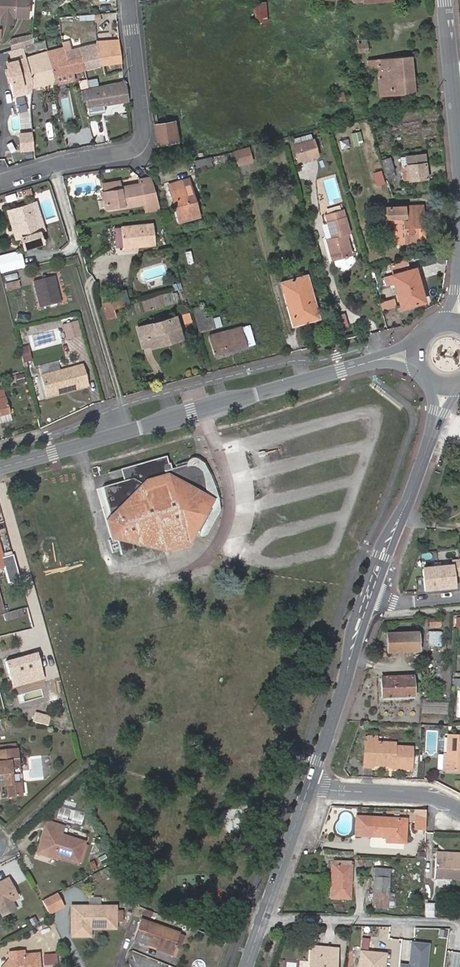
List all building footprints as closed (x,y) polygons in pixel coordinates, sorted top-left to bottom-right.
[(1,16),(12,16),(25,17),(26,0),(0,0),(0,16),(1,16)] [(266,1),(254,2),(255,22),(267,22),(266,1)] [(12,16),(1,16),(0,23),(12,24),(12,16)] [(11,39),(14,48),(31,43),(32,33),(11,39)] [(54,76),(54,85),(74,79),(72,72),(99,65),(120,62),(118,40),(97,42),(98,47),(93,48),(93,46),(63,53),(62,50),(46,54),(46,53),(6,64),(14,95),(31,91),(29,83),(54,76)] [(35,50),(46,48),(45,40),(34,42),(35,50)] [(367,44),(358,44),(359,53),(368,52),(367,44)] [(3,53),(6,64),(25,58),(23,48),(3,53)] [(401,81),(414,79),(412,57),(368,61),(368,68),(377,68),(400,66),(401,81)] [(415,92),(414,79),(401,81),(400,66),(377,68),(380,95),(415,92)] [(54,88),(54,85),(54,76),(29,83),(31,91),(32,93),(54,88)] [(79,82),(80,89),(88,88),(86,80),(79,82)] [(102,105),(128,101),(124,81),(86,90),(87,102),(87,108),(88,108),(102,105)] [(333,96),(334,101),(346,99),(345,92),(339,92),(339,96),(333,96)] [(172,111),(153,114),(158,144),(177,141),(172,111)] [(361,131),(351,133),(354,145),(363,144),(361,131)] [(294,138),(296,145),(299,145),(312,141),(311,134),(294,138)] [(21,150),(34,150),(33,135),(21,135),(21,150)] [(341,148),(350,147),(348,139),(340,141),(341,148)] [(294,146),(298,161),(318,155),(314,140),(312,141),(299,145),(296,145),(294,146)] [(253,162),(249,147),(235,152),(238,165),(253,162)] [(409,180),(427,178),(425,154),(406,156),(407,164),(409,180)] [(394,156),(381,160),(388,181),(401,177),(394,156)] [(213,161),(212,157),(194,161),(196,168),(211,164),(211,162),(213,161)] [(376,183),(384,181),(381,170),(373,172),(376,183)] [(367,173),(358,175),(362,188),(370,186),(367,173)] [(146,212),(160,210),(151,178),(149,176),(140,178),(140,182),(121,186),(102,190),(106,209),(144,202),(146,212)] [(169,185),(180,222),(199,216),(190,186),(188,179),(169,185)] [(36,202),(31,204),(39,231),(45,229),(36,202)] [(31,204),(12,209),(21,236),(24,248),(43,242),(39,231),(31,204)] [(396,242),(424,242),(423,205),(386,207),(387,226),(396,226),(396,242)] [(21,236),(12,209),(8,211),(16,238),(21,236)] [(327,221),(345,216),(342,209),(325,215),(327,221)] [(349,233),(345,216),(327,221),(328,224),(322,225),(332,260),(334,260),(335,265),(338,267),(340,266),(341,268),(343,269),(348,268),(349,265),(349,264),(351,263),(353,260),(346,234),(349,233)] [(152,224),(122,227),(124,247),(137,246),(154,244),(152,224)] [(124,247),(122,227),(114,228),(116,247),(124,247)] [(186,251),(188,264),(194,262),(191,250),(186,251)] [(2,273),(25,267),(21,252),(0,257),(0,263),(2,273)] [(415,268),(392,275),(402,307),(424,301),(415,268)] [(293,325),(318,318),(306,275),(281,282),(293,325)] [(392,275),(383,276),(385,285),(393,284),(392,275)] [(41,307),(60,302),(54,276),(34,281),(41,307)] [(6,284),(8,291),(21,288),(19,280),(6,284)] [(160,294),(137,304),(142,314),(165,304),(160,294)] [(124,304),(122,297),(103,303),(108,318),(115,315),(113,308),(124,304)] [(382,311),(397,308),(395,298),(380,301),(382,311)] [(202,305),(193,308),(199,331),(222,326),(219,317),(213,318),(212,316),(206,318),(202,305)] [(20,325),(43,319),(41,312),(18,317),(20,325)] [(186,323),(192,322),(190,312),(184,314),(186,323)] [(170,338),(171,341),(182,338),(176,316),(137,328),(139,332),(145,330),(149,344),(170,338)] [(64,339),(81,338),(80,321),(63,322),(64,339)] [(241,328),(241,326),(209,335),(214,355),(254,344),(249,327),(241,328)] [(143,346),(149,344),(145,330),(139,332),(143,346)] [(150,348),(171,341),(170,338),(149,344),(150,348)] [(47,372),(57,370),(55,362),(45,365),(47,372)] [(88,385),(83,366),(41,377),(46,396),(88,385)] [(25,382),(23,374),(16,375),(18,383),(25,382)] [(10,414),(3,390),(0,391),(0,417),(10,414)] [(171,455),(124,469),(127,480),(123,481),(102,487),(110,519),(105,520),(110,540),(116,539),(119,551),(120,555),(133,551),(131,544),(144,540),(165,552),(188,546),(196,532),(200,535),(215,510),(211,505),(209,500),(208,496),(207,488),(207,478),(206,474),(205,471),(203,468),(202,467),(201,466),(197,464),(196,459),(179,464),(180,466),(176,468),(174,460),(172,460),(171,455)] [(110,540),(107,541),(111,554),(119,551),(116,539),(110,540)] [(438,567),(440,589),(454,587),(453,575),(459,574),(459,565),(459,560),(452,560),(452,566),(438,567)] [(438,567),(423,568),(425,590),(440,589),(438,567)] [(0,588),(0,601),(2,606),(9,604),(4,587),(0,588)] [(3,612),(23,606),(22,601),(2,606),(3,612)] [(3,614),(5,621),(24,618),(21,609),(24,608),(23,606),(3,612),(3,614)] [(429,620),(424,620),(424,623),(430,623),(430,627),(441,627),(441,618),(430,619),(429,620)] [(418,651),(417,632),(387,634),(388,652),(418,651)] [(441,632),(429,632),(428,645),(440,645),(441,632)] [(6,662),(10,678),(29,674),(32,681),(43,678),(37,653),(6,662)] [(29,674),(10,678),(12,686),(32,681),(29,674)] [(382,678),(383,698),(414,696),(413,676),(382,678)] [(448,736),(446,771),(459,771),(459,736),(448,736)] [(376,742),(367,742),(364,742),(363,767),(371,768),(371,765),(391,765),(391,769),(409,769),(410,748),(395,747),(395,743),(376,742)] [(0,776),(0,791),(2,791),(2,787),(8,787),(9,799),(23,797),(21,784),(13,785),(11,767),(20,766),(18,750),(0,752),(0,773),(0,776)] [(426,810),(415,809),(415,829),(425,829),(426,810)] [(356,817),(356,835),(387,837),(386,842),(405,843),(406,820),(356,817)] [(83,844),(59,837),(61,830),(45,826),(43,833),(46,833),(39,855),(77,866),(83,844)] [(459,879),(459,858),(434,857),(432,878),(459,879)] [(334,865),(332,865),(331,898),(350,898),(350,865),(349,865),(349,861),(334,861),(334,865)] [(388,878),(373,878),(373,908),(387,908),(388,878)] [(16,901),(6,881),(0,884),(0,909),(16,901)] [(53,898),(40,905),(45,917),(59,910),(53,898)] [(435,903),(425,903),(425,918),(435,918),(435,903)] [(110,906),(65,910),(68,939),(87,938),(86,930),(112,927),(110,906)] [(171,952),(176,941),(177,938),(139,923),(130,942),(169,957),(171,952)] [(181,939),(177,938),(176,941),(171,952),(175,954),(181,939)] [(431,945),(413,943),(411,966),(401,965),(401,966),(428,966),(431,945)] [(311,966),(335,966),(336,950),(313,948),(311,966)] [(360,957),(359,966),(383,966),(384,954),(373,953),(372,958),(360,957)] [(37,958),(21,959),(21,955),(6,956),(6,962),(6,966),(38,966),(37,958)]
